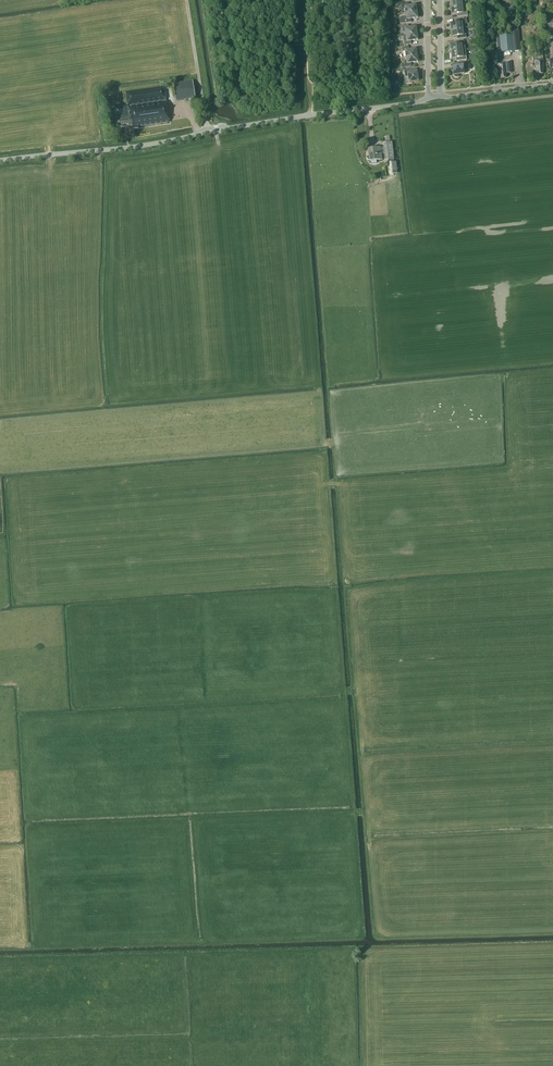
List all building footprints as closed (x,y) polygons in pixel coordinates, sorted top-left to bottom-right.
[(410,12),(417,11),(416,5),(412,5),(409,6),(408,3),(401,4),(400,4),(402,14),(403,13),(406,13),(410,12)] [(463,10),(462,6),(451,8),(451,11),(451,15),(458,14),(458,17),(468,15),(467,10),(463,10)] [(417,11),(406,13),(406,14),(406,17),(404,17),(399,18),(400,24),(404,23),(409,22),(411,22),(411,19),(413,18),(418,18),(417,11)] [(451,27),(451,30),(462,28),(461,25),(464,24),(463,18),(455,19),(456,23),(449,24),(449,27),(451,27)] [(540,32),(539,22),(520,23),(521,29),(521,34),(540,32)] [(406,35),(417,33),(416,27),(409,28),(408,25),(402,26),(403,32),(405,31),(406,35)] [(463,32),(462,28),(451,30),(452,33),(451,33),(451,37),(458,36),(458,39),(466,38),(466,32),(463,32)] [(511,34),(493,36),(494,53),(520,50),(518,29),(510,30),(511,34)] [(417,33),(406,35),(406,39),(404,39),(405,45),(411,44),(411,41),(418,40),(417,33)] [(450,46),(450,49),(451,49),(451,52),(465,50),(464,44),(464,40),(457,41),(457,42),(457,44),(456,45),(455,45),(450,46)] [(406,57),(417,55),(416,49),(409,50),(409,47),(402,48),(402,51),(405,51),(406,57)] [(451,55),(451,59),(456,58),(457,61),(458,61),(467,60),(466,53),(465,50),(451,52),(452,55),(451,55)] [(417,55),(406,57),(407,61),(404,61),(404,63),(401,64),(401,68),(412,66),(411,63),(418,62),(417,55)] [(544,69),(543,60),(535,60),(536,69),(537,68),(538,74),(543,74),(542,70),(544,69)] [(451,68),(451,71),(452,71),(453,75),(454,75),(454,76),(455,77),(457,77),(458,76),(459,75),(459,74),(464,73),(463,69),(468,69),(471,68),(470,61),(467,62),(458,63),(459,67),(458,67),(451,68)] [(512,73),(510,61),(497,63),(497,64),(496,65),(496,67),(497,68),(498,72),(500,72),(500,78),(506,78),(505,73),(512,73)] [(417,74),(417,69),(404,71),(405,77),(408,76),(409,83),(410,83),(410,82),(418,81),(417,74)] [(195,99),(193,81),(173,83),(176,101),(195,99)] [(138,127),(169,122),(164,86),(125,92),(127,106),(123,107),(124,116),(124,119),(117,120),(118,128),(131,126),(132,129),(138,128),(138,127)] [(366,157),(366,158),(367,159),(367,160),(368,160),(369,160),(369,161),(382,159),(381,154),(385,153),(386,161),(394,160),(392,141),(384,142),(385,147),(380,147),(368,148),(369,156),(368,156),(367,156),(367,157),(366,157)]
